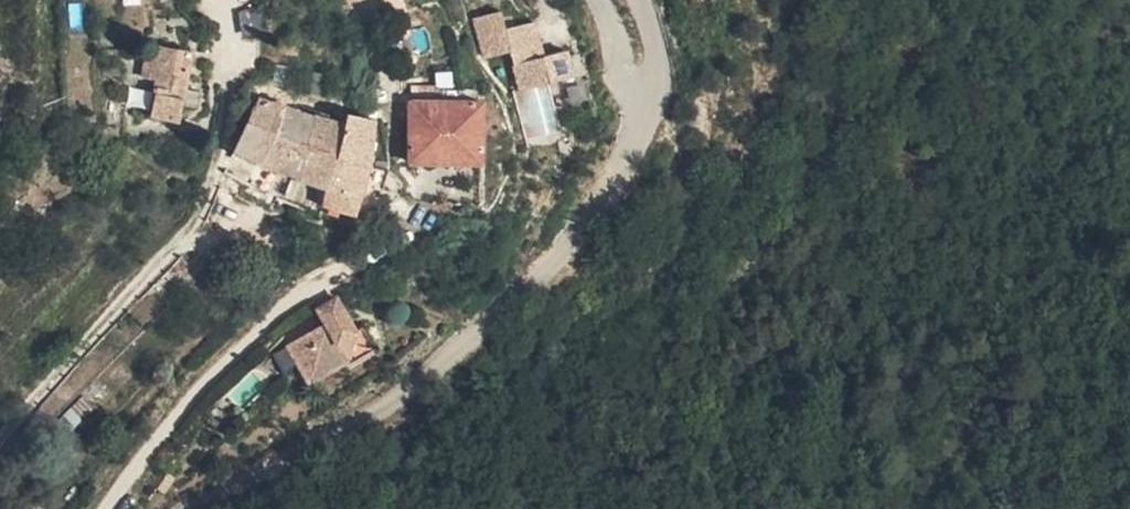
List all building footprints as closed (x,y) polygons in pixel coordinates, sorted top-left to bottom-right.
[(511,24),(506,7),(480,15),(495,55),(520,46),(531,85),(583,69),(575,44),(553,50),(542,16),(511,24)] [(153,113),(193,124),(196,111),(210,113),(212,99),(196,96),(203,53),(171,46),(160,88),(153,87),(149,95),(157,98),(153,113)] [(307,92),(286,86),(281,103),(273,99),(244,176),(299,205),(329,217),(337,218),(347,206),(346,163),(332,162),(331,113),(315,108),(303,105),(307,92)] [(449,101),(465,101),(463,88),(450,88),(449,101)] [(426,91),(426,100),(441,101),(440,90),(426,91)] [(491,102),(477,101),(465,101),(449,101),(441,101),(426,100),(426,158),(492,159),(491,102)] [(316,101),(315,108),(331,113),(332,162),(346,163),(389,168),(390,120),(361,112),(360,119),(348,118),(348,108),(316,101)] [(391,198),(410,207),(403,170),(389,168),(346,163),(347,206),(373,219),(386,216),(391,198)] [(339,325),(303,350),(327,386),(361,368),(364,371),(391,355),(376,331),(370,334),(351,301),(332,312),(339,325)]
